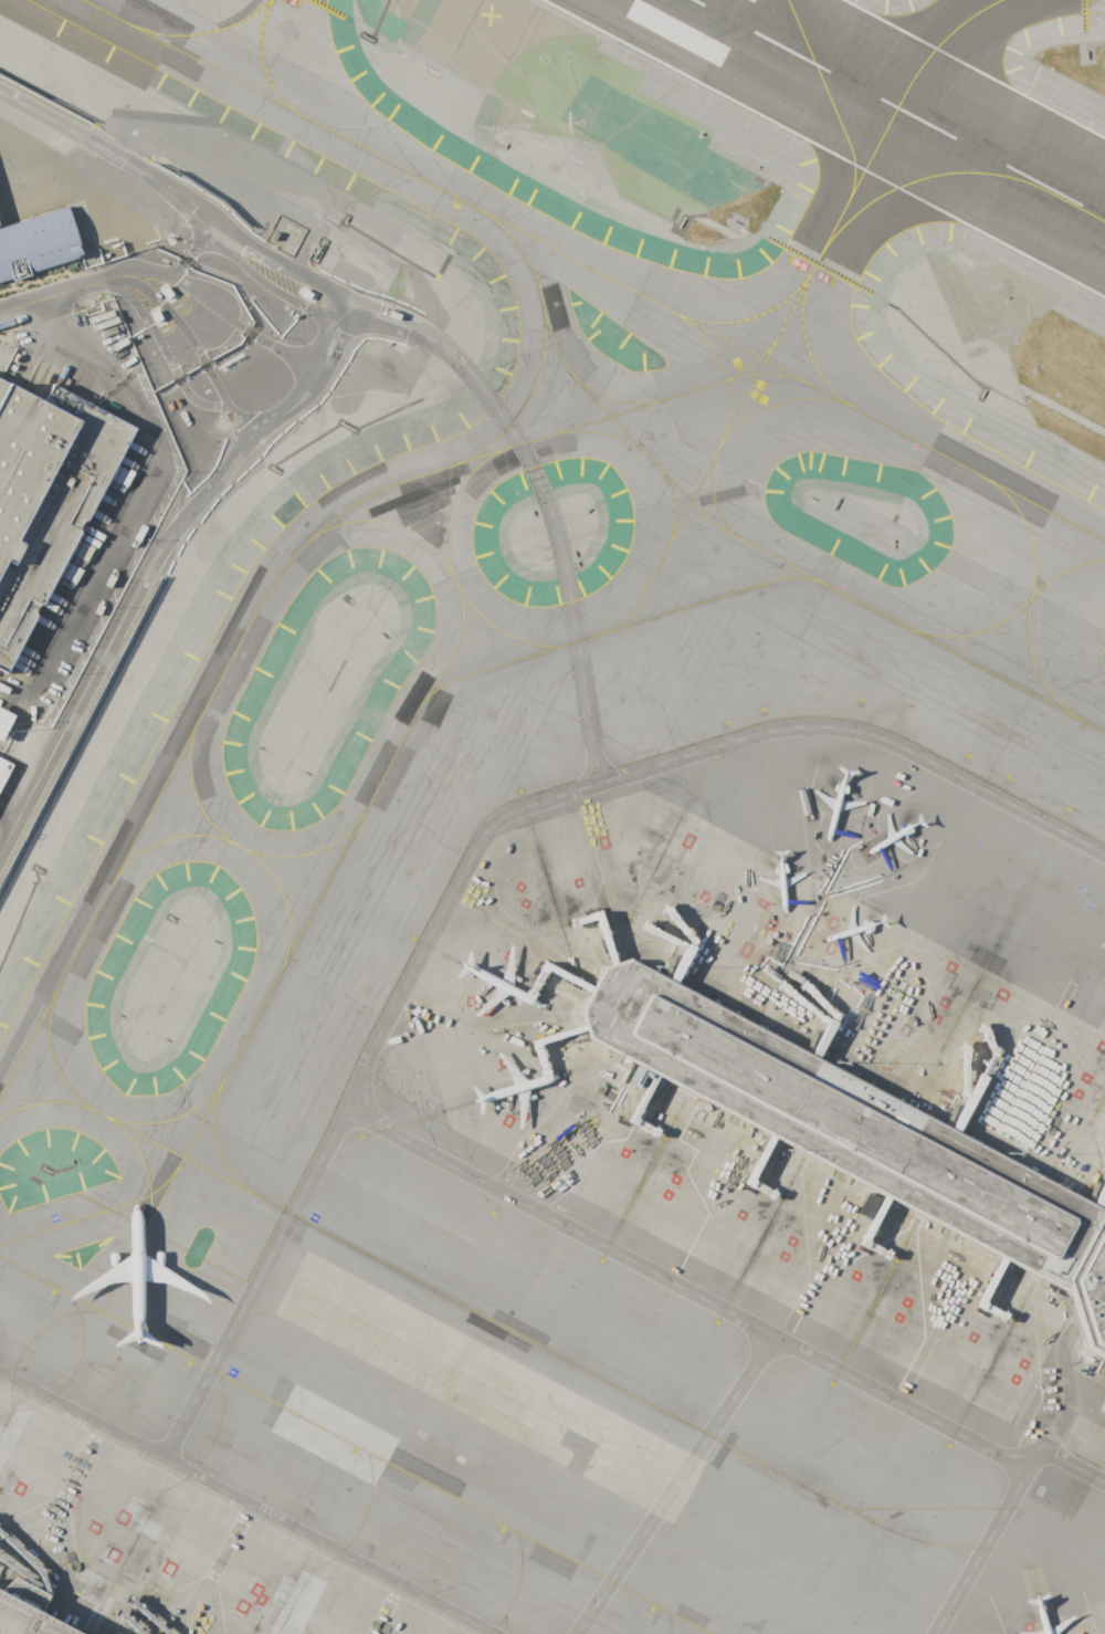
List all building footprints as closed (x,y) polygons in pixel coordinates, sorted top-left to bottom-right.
[(81,255),(65,206),(0,225),(0,280),(81,255)] [(3,672),(133,427),(50,384),(41,401),(0,379),(0,670),(3,672)] [(0,709),(0,735),(11,714),(0,709)] [(0,759),(0,783),(10,764),(0,759)] [(627,957),(1104,1211),(1104,1360),(1080,1347),(1071,1316),(1064,1291),(585,1038),(576,1010),(599,966),(627,957)] [(70,1630),(78,1633),(0,1633),(0,1587),(12,1575),(32,1586),(48,1594),(38,1613),(39,1613),(70,1630)]
